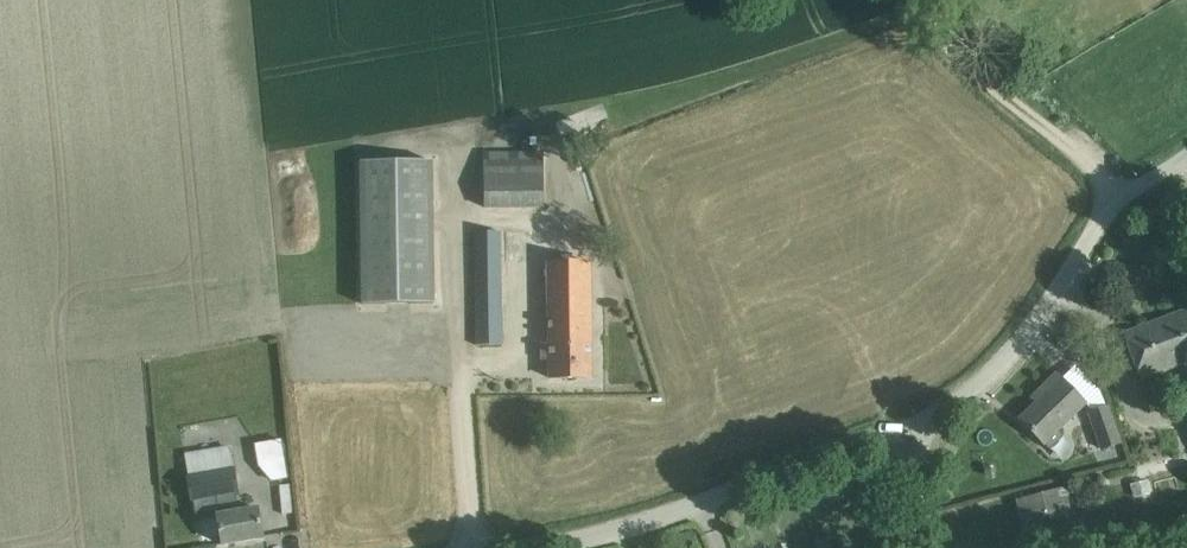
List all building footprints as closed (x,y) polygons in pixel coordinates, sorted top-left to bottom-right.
[(545,207),(545,153),(485,153),(485,207),(545,207)] [(363,161),(363,304),(434,303),(432,161),(363,161)] [(503,345),(501,232),(476,232),(477,345),(503,345)] [(593,377),(591,263),(549,264),(550,378),(593,377)] [(1124,334),(1142,380),(1186,363),(1186,310),(1158,321),(1159,325),(1148,330),(1146,325),(1124,334)] [(1036,405),(1021,419),(1051,449),(1064,437),(1059,431),(1087,404),(1058,373),(1030,400),(1036,405)] [(1121,444),(1109,406),(1091,412),(1103,450),(1121,444)] [(284,465),(282,440),(263,442),(265,467),(284,465)] [(238,491),(230,447),(187,454),(199,519),(219,516),(224,545),(264,538),(258,508),(239,512),(235,492),(238,491)] [(291,485),(282,485),(284,513),(293,513),(291,485)] [(1070,488),(1019,500),(1031,547),(1036,547),(1082,537),(1070,488)] [(829,547),(826,536),(815,539),(817,547),(828,547),(829,547)]
